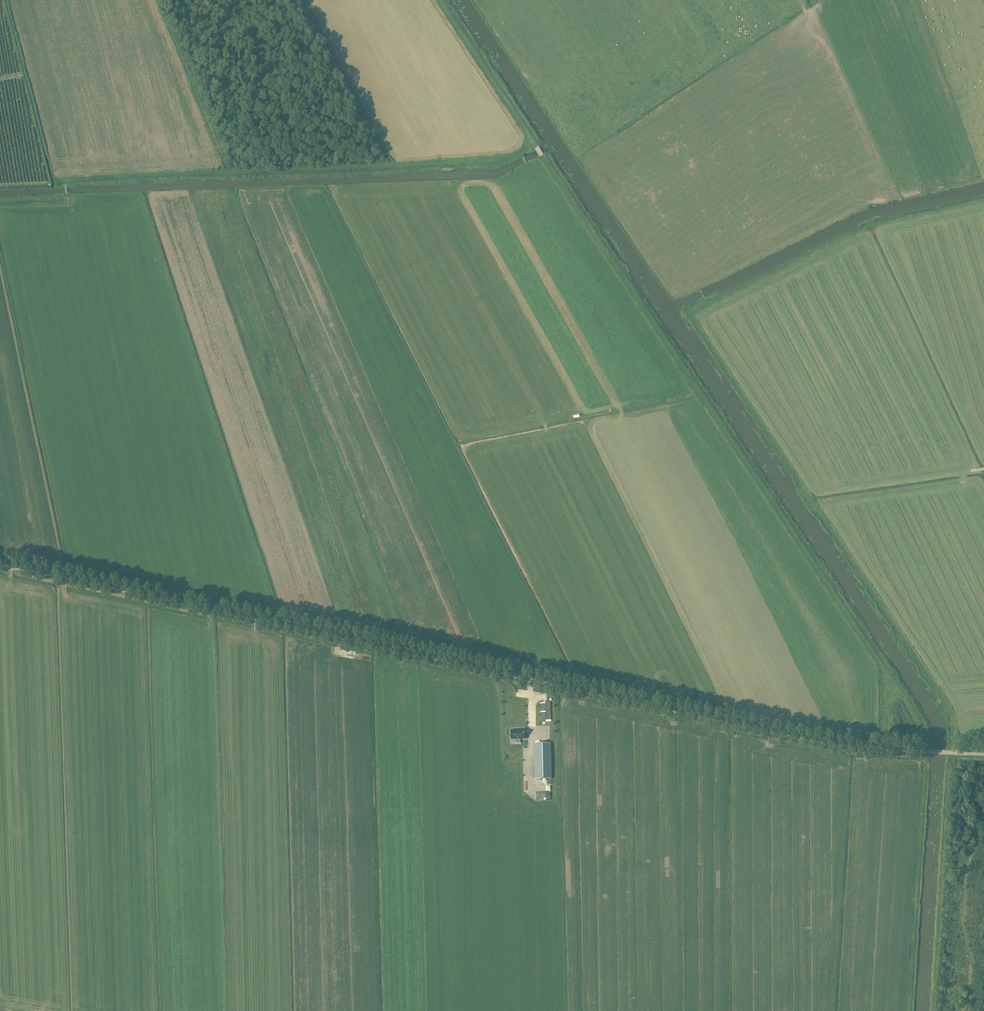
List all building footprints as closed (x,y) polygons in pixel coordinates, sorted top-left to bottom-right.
[(541,722),(552,721),(551,701),(541,701),(541,722)] [(524,730),(511,730),(511,739),(524,739),(524,730)] [(550,743),(535,744),(535,779),(551,779),(550,743)]
